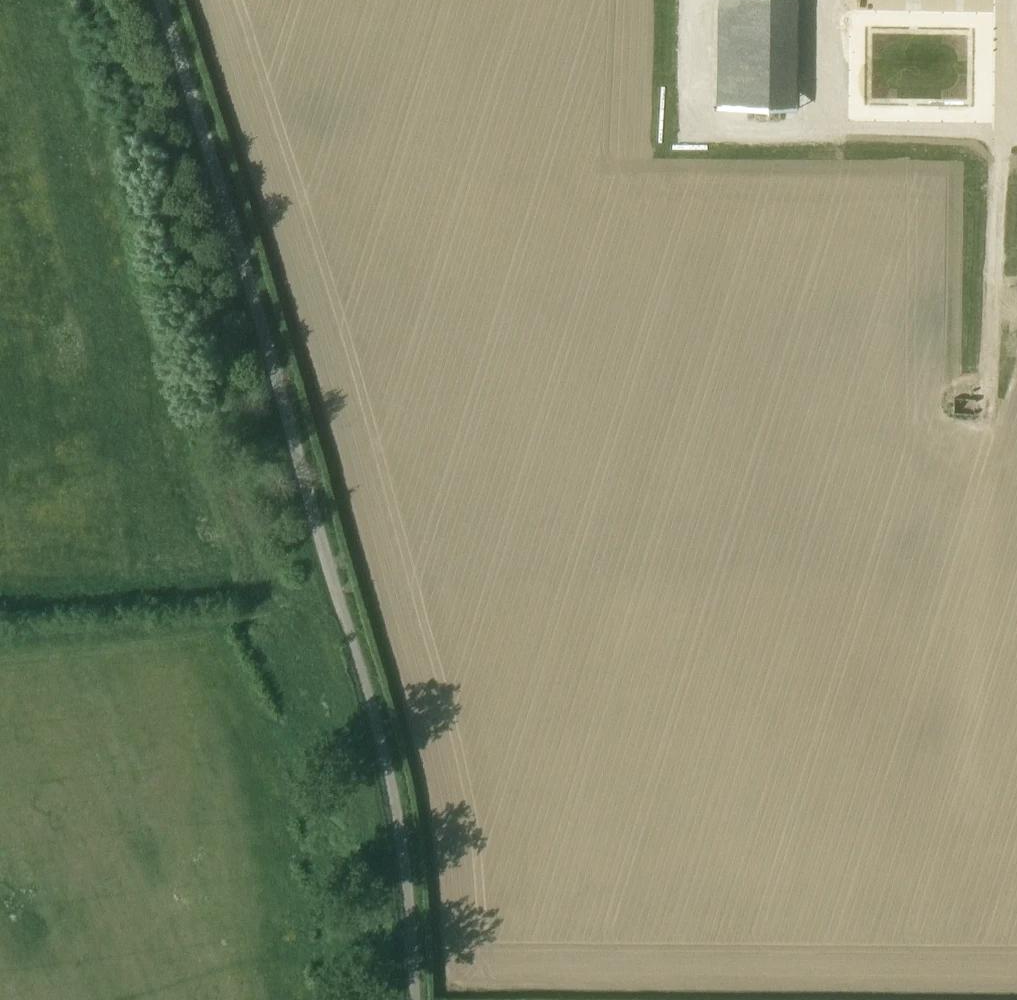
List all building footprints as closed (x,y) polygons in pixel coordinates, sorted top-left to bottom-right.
[(717,112),(795,111),(797,0),(718,0),(717,112)]
